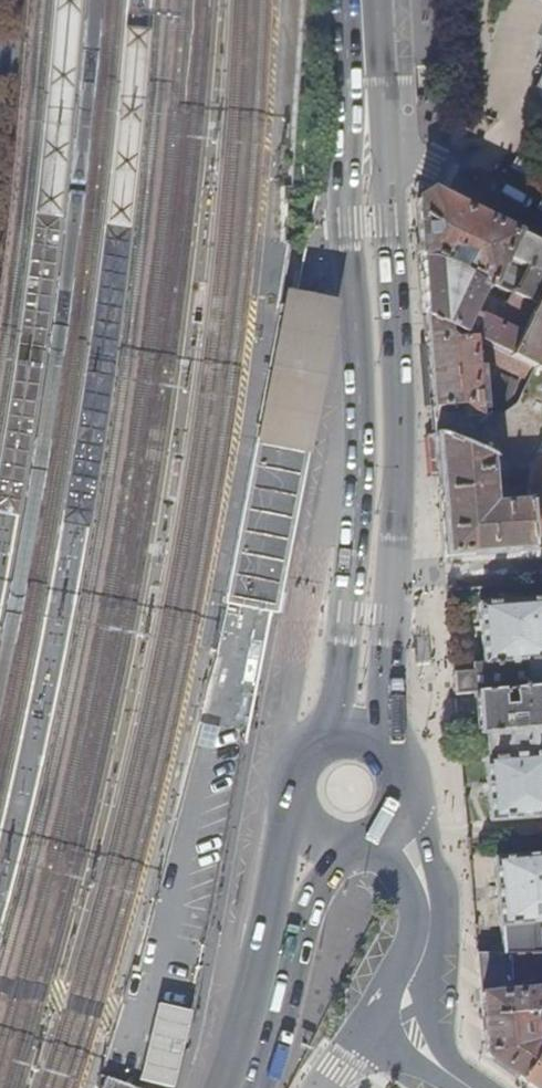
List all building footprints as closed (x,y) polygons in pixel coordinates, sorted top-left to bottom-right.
[(54,53),(48,116),(41,187),(36,230),(29,279),(20,345),(12,402),(3,458),(0,476),(0,516),(18,519),(33,423),(46,338),(57,248),(67,153),(77,42),(81,0),(58,0),(54,53)] [(150,31),(127,29),(120,115),(112,184),(105,247),(96,317),(85,383),(73,460),(62,527),(89,531),(108,408),(122,308),(133,209),(142,120),(150,31)] [(490,288),(516,235),(431,194),(418,202),(420,255),(490,288)] [(541,299),(541,247),(516,235),(490,288),(497,292),(513,299),(537,311),(541,299)] [(516,359),(537,311),(513,299),(500,331),(483,323),(497,292),(490,288),(420,255),(425,317),(475,341),(490,348),(516,359)] [(275,612),(279,591),(283,569),(292,521),(300,482),(305,450),(317,383),(325,345),(327,335),(332,309),(311,305),(303,303),(282,299),(278,321),(273,347),(270,358),(251,453),(248,468),(222,603),(226,603),(254,608),(269,611),(275,612)] [(537,311),(516,359),(533,369),(541,372),(541,371),(541,299),(537,311)] [(475,341),(425,317),(431,409),(461,408),(464,419),(481,416),(475,341)] [(533,369),(516,359),(490,348),(485,362),(527,382),(533,369)] [(541,372),(533,369),(527,382),(516,404),(481,416),(464,419),(432,416),(433,435),(525,476),(534,461),(538,452),(541,443),(541,372)] [(487,400),(506,407),(516,381),(497,374),(487,400)] [(525,476),(433,435),(443,559),(532,551),(531,535),(528,503),(513,503),(495,504),(494,480),(518,479),(519,490),(527,489),(525,476)] [(525,476),(527,489),(528,503),(531,535),(541,534),(541,460),(534,461),(525,476)] [(528,503),(527,489),(519,490),(513,490),(513,503),(528,503)] [(454,696),(475,695),(541,689),(541,600),(478,605),(483,663),(471,663),(471,673),(452,674),(454,696)] [(254,608),(226,603),(201,724),(245,733),(269,611),(254,608)] [(477,735),(482,735),(541,730),(541,689),(475,695),(477,735)] [(482,735),(489,821),(541,817),(541,730),(482,735)] [(501,953),(541,953),(541,855),(494,859),(501,953)] [(521,1082),(541,1046),(541,953),(501,953),(476,953),(484,1058),(521,1082)] [(130,1077),(169,1087),(189,1009),(150,999),(130,1077)] [(521,1082),(531,1087),(541,1087),(541,1046),(521,1082)]
